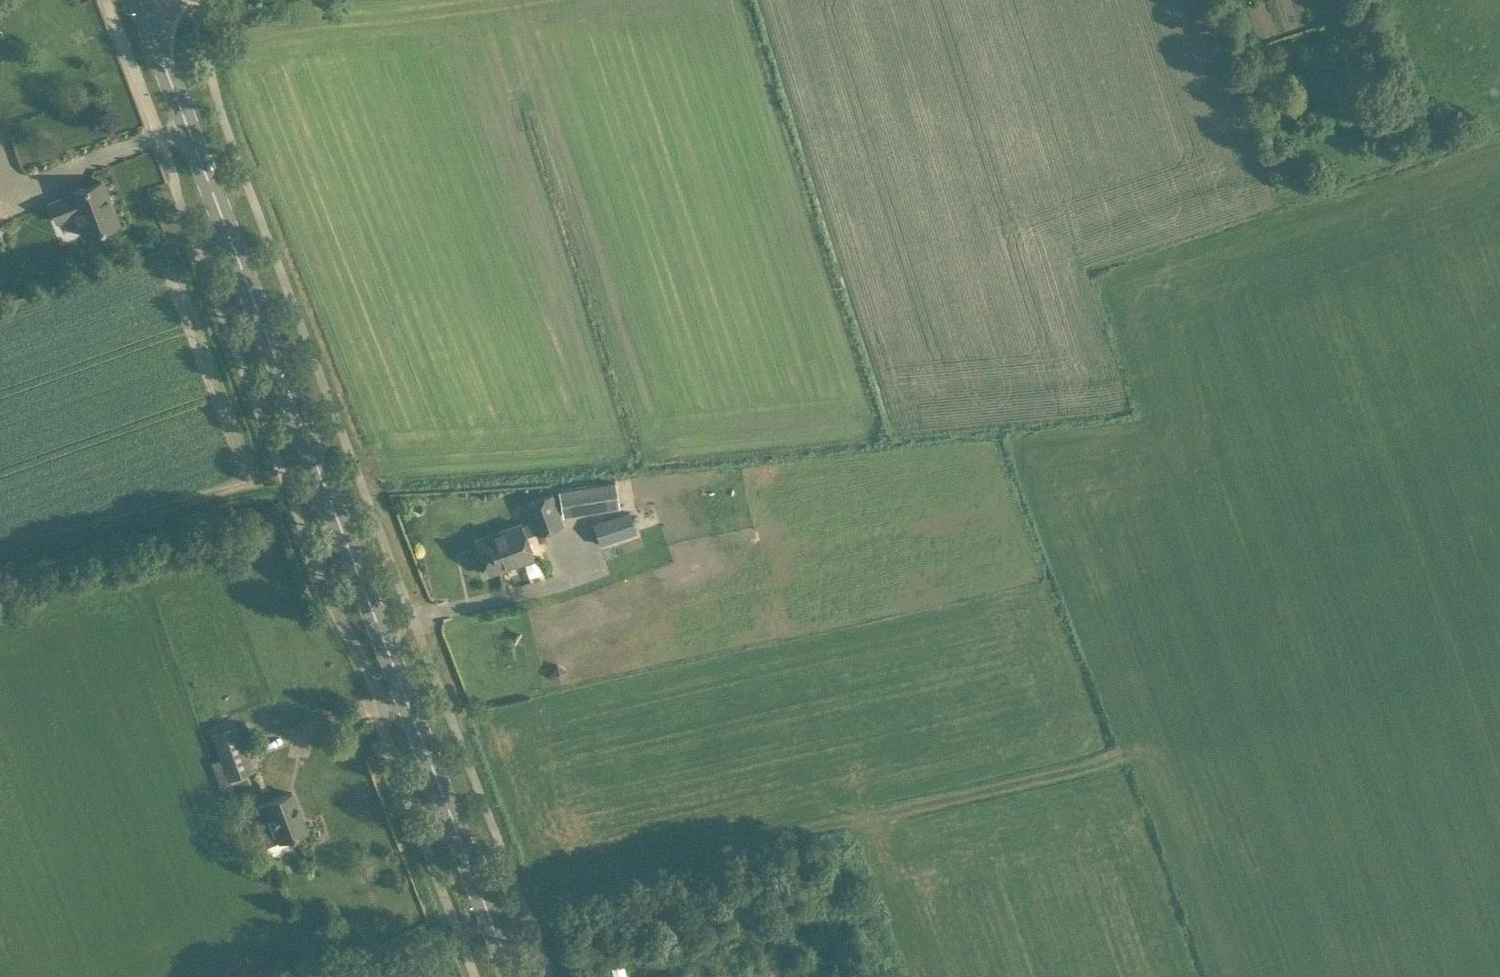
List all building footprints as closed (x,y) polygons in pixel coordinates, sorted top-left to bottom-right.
[(70,194),(50,202),(57,221),(77,213),(86,235),(118,223),(102,180),(69,192),(70,194)] [(559,489),(563,515),(620,506),(616,480),(559,489)] [(475,539),(487,572),(505,565),(533,556),(526,535),(537,531),(538,533),(562,525),(550,493),(526,502),(533,520),(522,524),(521,522),(475,539)] [(606,519),(593,523),(600,543),(612,539),(606,519)] [(222,758),(211,762),(219,781),(229,777),(229,778),(254,769),(236,722),(212,732),(222,758)] [(256,822),(265,845),(307,829),(292,791),(265,801),(266,802),(255,805),(260,820),(256,822)]
